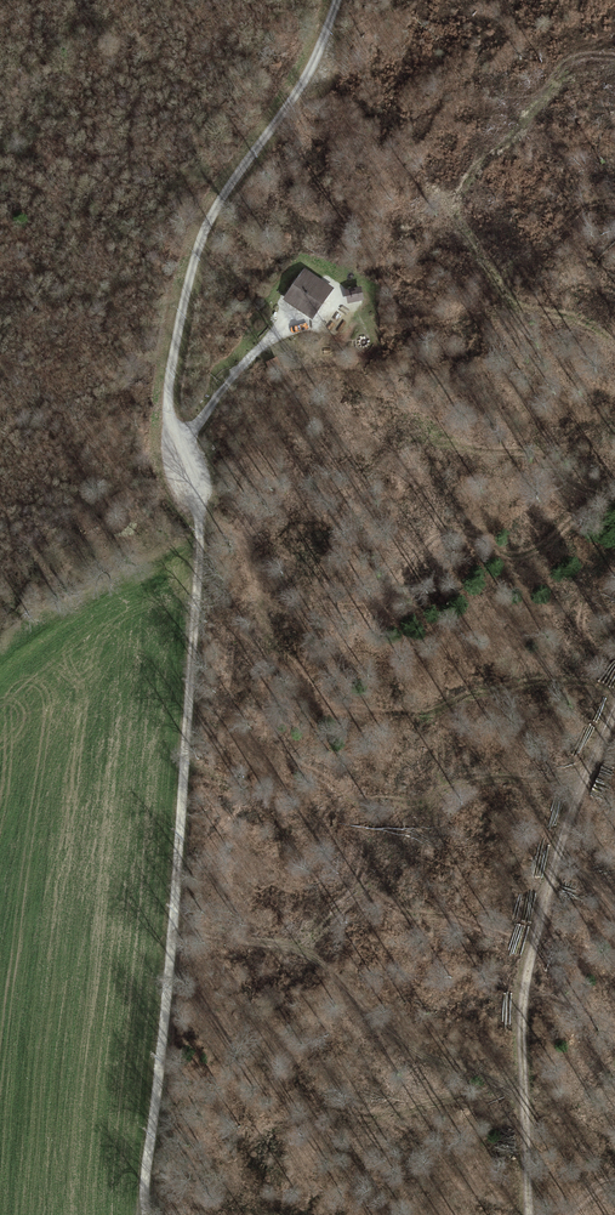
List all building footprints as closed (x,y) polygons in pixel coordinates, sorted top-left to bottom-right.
[(335,291),(308,271),(285,303),(312,322),(335,291)]
